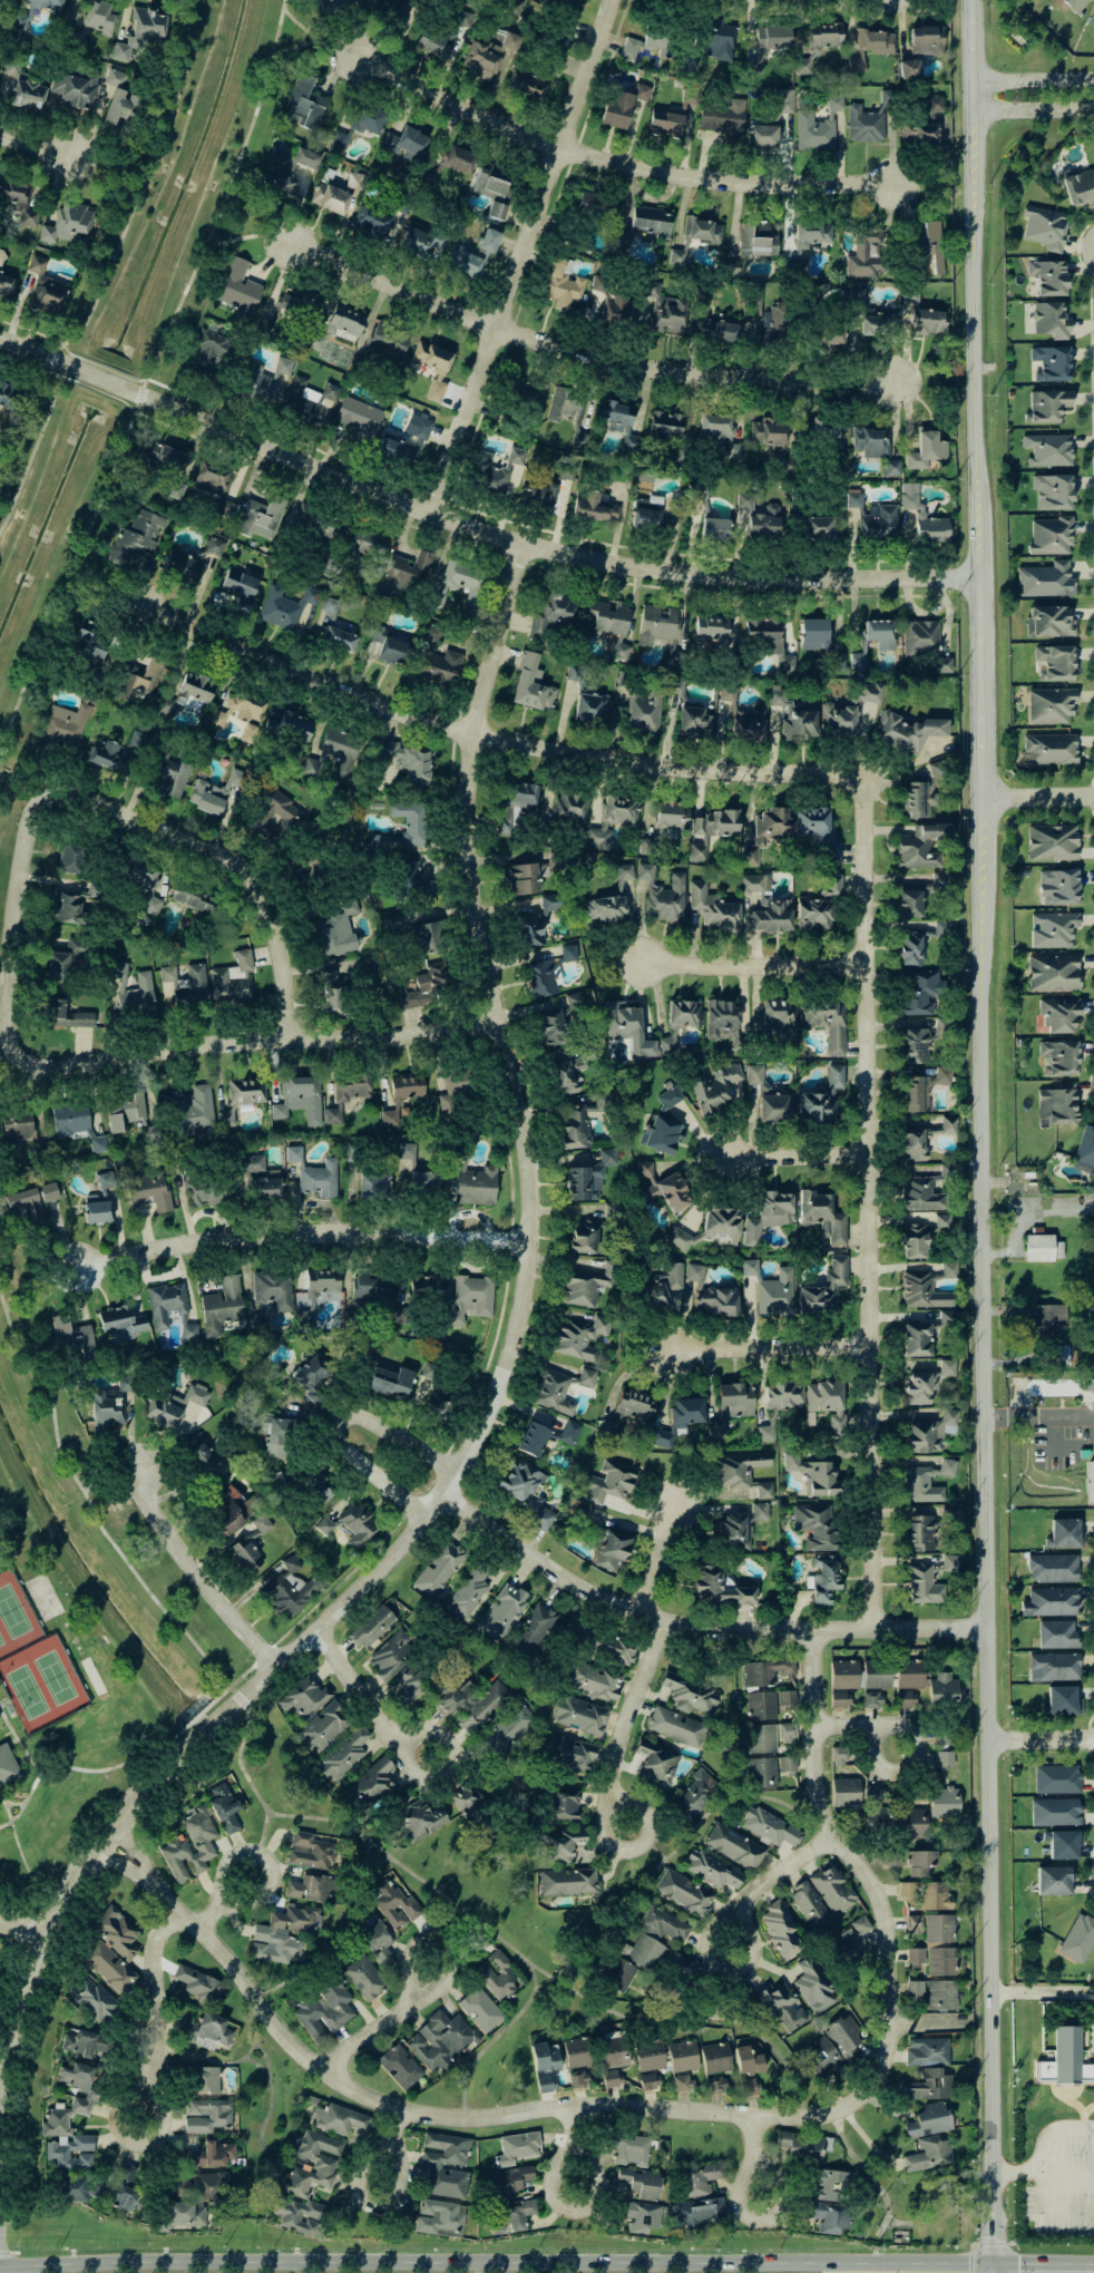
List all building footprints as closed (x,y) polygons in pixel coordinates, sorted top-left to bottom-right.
[(16,29),(30,29),(31,8),(50,9),(50,14),(61,14),(61,0),(16,0),(16,29)] [(97,0),(86,0),(82,28),(111,31),(114,14),(107,13),(108,1),(97,0)] [(320,12),(353,13),(354,0),(320,0),(320,12)] [(520,21),(520,0),(502,0),(501,21),(520,21)] [(166,16),(153,13),(154,9),(134,6),(128,43),(114,41),(111,58),(128,60),(130,46),(140,48),(141,40),(152,42),(153,37),(163,38),(166,16)] [(471,12),(456,10),(453,25),(469,27),(471,12)] [(736,25),(706,21),(702,56),(732,60),(736,25)] [(416,49),(447,58),(455,33),(422,25),(416,49)] [(789,47),(789,25),(756,26),(756,48),(789,47)] [(814,74),(814,46),(840,46),(840,25),(808,25),(808,57),(794,58),(794,74),(814,74)] [(909,27),(910,53),(944,53),(942,27),(909,27)] [(624,37),(621,58),(634,60),(637,46),(658,49),(657,56),(670,58),(674,35),(646,28),(644,41),(624,37)] [(863,71),(863,52),(892,51),(891,30),(857,31),(857,57),(849,57),(849,71),(863,71)] [(41,110),(46,85),(21,80),(26,53),(7,50),(2,74),(7,75),(3,94),(9,95),(8,104),(41,110)] [(761,71),(761,57),(745,56),(745,71),(761,71)] [(920,78),(919,58),(899,59),(900,79),(920,78)] [(99,76),(58,64),(50,91),(61,95),(59,103),(88,111),(99,76)] [(101,121),(113,125),(115,119),(126,123),(134,95),(124,91),(129,75),(108,68),(104,82),(114,86),(101,121)] [(540,100),(547,82),(511,69),(505,88),(540,100)] [(297,125),(315,130),(326,98),(309,91),(313,76),(299,71),(285,109),(301,115),(297,125)] [(625,129),(632,98),(647,101),(649,88),(617,80),(613,97),(605,95),(598,124),(625,129)] [(793,111),(793,88),(776,88),(776,111),(793,111)] [(696,105),(697,89),(682,89),(682,104),(696,105)] [(848,103),(848,140),(883,140),(883,105),(895,105),(895,89),(879,89),(879,111),(860,111),(860,103),(848,103)] [(834,147),(833,109),(842,109),(842,95),(827,95),(827,119),(812,120),(812,105),(795,105),(797,148),(834,147)] [(936,143),(937,111),(942,111),(942,96),(925,96),(924,120),(900,120),(900,143),(936,143)] [(731,105),(700,105),(699,130),(729,130),(727,143),(742,143),(743,98),(731,98),(731,105)] [(344,149),(352,127),(378,136),(385,110),(356,101),(346,134),(334,129),(330,145),(344,149)] [(680,137),(684,114),(651,108),(647,133),(680,137)] [(776,125),(749,124),(749,146),(776,147),(776,125)] [(380,147),(398,154),(398,155),(417,163),(428,136),(403,125),(399,136),(387,131),(380,147)] [(441,165),(466,176),(476,155),(451,144),(441,165)] [(294,163),(314,169),(320,155),(294,145),(287,162),(287,173),(262,174),(263,197),(295,196),(294,163)] [(510,172),(481,163),(472,192),(491,197),(486,215),(501,220),(506,205),(500,203),(510,172)] [(1065,174),(1093,167),(1093,206),(1078,212),(1077,203),(1071,205),(1065,174)] [(363,175),(349,172),(345,186),(360,189),(363,175)] [(11,223),(36,226),(38,211),(28,209),(31,181),(0,176),(0,201),(14,203),(11,223)] [(351,193),(318,182),(310,203),(343,215),(351,193)] [(612,199),(580,188),(573,212),(604,222),(612,199)] [(88,234),(94,209),(58,202),(52,226),(41,223),(38,240),(53,243),(55,237),(75,242),(77,232),(88,234)] [(392,218),(360,204),(351,225),(383,240),(392,218)] [(1028,204),(1066,215),(1065,218),(1071,221),(1063,254),(1047,251),(1048,244),(1022,238),(1027,220),(1023,217),(1028,204)] [(668,237),(671,211),(632,206),(629,231),(616,230),(614,248),(631,251),(633,234),(668,237)] [(720,244),(723,222),(685,216),(682,245),(672,243),(670,263),(684,265),(687,240),(720,244)] [(922,221),(924,244),(916,245),(917,274),(941,272),(939,220),(922,221)] [(776,255),(776,230),(769,230),(769,221),(739,221),(739,255),(726,255),(725,271),(738,271),(739,261),(749,261),(749,254),(776,255)] [(832,243),(830,221),(793,223),(794,244),(784,245),(785,263),(800,262),(799,245),(832,243)] [(426,257),(430,245),(441,250),(447,236),(408,222),(399,247),(426,257)] [(492,253),(499,232),(482,226),(476,247),(492,253)] [(881,230),(854,228),(854,255),(846,255),(846,275),(880,276),(881,230)] [(478,254),(475,257),(459,245),(447,262),(472,280),(486,260),(478,254)] [(68,283),(42,275),(47,258),(31,253),(26,270),(37,273),(26,308),(56,318),(68,283)] [(262,284),(243,277),(248,261),(229,254),(214,300),(252,313),(262,284)] [(585,277),(569,274),(573,261),(550,255),(541,295),(555,299),(553,309),(567,312),(569,300),(579,302),(585,277)] [(1027,260),(1061,258),(1062,274),(1072,274),(1071,285),(1066,286),(1067,295),(1038,294),(1038,277),(1027,274),(1027,260)] [(0,274),(0,300),(9,302),(14,277),(0,274)] [(658,296),(660,282),(644,280),(642,295),(652,296),(648,330),(663,332),(682,334),(686,299),(658,296)] [(320,295),(302,289),(299,300),(279,292),(270,314),(276,316),(280,308),(311,319),(320,295)] [(857,334),(886,333),(886,315),(873,315),(872,308),(865,308),(863,289),(856,290),(857,334)] [(626,304),(627,296),(605,293),(600,320),(631,325),(634,306),(626,304)] [(1034,301),(1064,301),(1065,322),(1071,322),(1069,334),(1068,340),(1055,339),(1053,332),(1033,333),(1034,301)] [(356,338),(365,315),(333,303),(323,332),(312,328),(305,345),(322,352),(331,328),(356,338)] [(944,333),(945,311),(912,309),(911,332),(944,333)] [(411,330),(375,318),(364,350),(400,362),(411,330)] [(736,341),(736,321),(699,320),(697,339),(736,341)] [(188,370),(212,379),(219,357),(226,359),(234,339),(215,333),(217,325),(205,321),(188,370)] [(843,343),(843,321),(817,322),(817,344),(843,343)] [(440,403),(447,383),(441,381),(451,352),(417,341),(410,361),(436,370),(426,399),(440,403)] [(1030,347),(1068,345),(1068,360),(1075,360),(1076,371),(1068,371),(1069,378),(1033,379),(1034,369),(1041,369),(1041,360),(1029,360),(1030,347)] [(334,401),(340,387),(325,381),(321,393),(304,387),(306,379),(293,373),(281,408),(315,421),(324,398),(334,401)] [(506,393),(536,409),(545,391),(515,375),(506,393)] [(25,387),(0,381),(0,407),(18,411),(25,387)] [(567,388),(554,384),(546,419),(558,422),(560,412),(573,416),(572,422),(579,423),(585,401),(566,397),(567,388)] [(1030,390),(1064,389),(1064,394),(1074,394),(1074,408),(1065,407),(1064,422),(1026,423),(1025,412),(1030,411),(1030,390)] [(383,410),(342,394),(333,420),(359,430),(353,442),(369,448),(383,410)] [(646,437),(629,435),(635,406),(602,400),(597,419),(608,421),(606,429),(624,432),(622,450),(643,455),(646,437)] [(683,414),(652,409),(647,437),(678,441),(683,414)] [(741,458),(741,443),(732,442),(733,426),(729,426),(730,416),(700,413),(699,441),(723,443),(722,457),(741,458)] [(375,453),(417,466),(431,420),(418,416),(409,443),(395,440),(399,432),(384,428),(375,453)] [(783,445),(784,420),(760,419),(760,421),(750,421),(750,443),(783,445)] [(862,456),(888,457),(888,428),(852,427),(852,450),(862,450),(862,456)] [(947,459),(947,440),(936,441),(936,427),(917,428),(918,451),(905,451),(905,468),(927,468),(927,459),(947,459)] [(573,431),(572,447),(587,448),(588,433),(573,431)] [(1022,435),(1066,435),(1066,469),(1027,467),(1025,456),(1034,456),(1034,449),(1020,448),(1022,435)] [(185,453),(160,445),(153,465),(178,474),(185,453)] [(477,450),(471,478),(480,480),(479,490),(505,496),(511,462),(522,465),(526,449),(509,446),(505,469),(490,466),(492,453),(477,450)] [(900,475),(900,459),(881,460),(882,476),(900,475)] [(212,500),(217,488),(226,492),(234,475),(201,461),(188,491),(212,500)] [(574,480),(576,465),(559,462),(557,477),(574,480)] [(1033,474),(1068,474),(1069,506),(1034,507),(1035,492),(1030,488),(1033,474)] [(164,494),(178,499),(185,485),(170,479),(164,494)] [(549,513),(557,484),(546,481),(545,488),(527,484),(521,506),(549,513)] [(915,540),(948,540),(948,518),(925,517),(925,503),(918,503),(918,482),(901,482),(900,509),(916,509),(915,540)] [(847,507),(861,507),(860,488),(846,489),(847,507)] [(572,516),(615,521),(617,505),(605,504),(606,492),(575,489),(572,516)] [(271,538),(285,498),(271,492),(266,505),(246,498),(234,530),(250,536),(252,531),(271,538)] [(736,508),(753,509),(753,494),(736,492),(736,508)] [(631,526),(675,534),(677,521),(660,518),(663,497),(648,495),(647,500),(635,498),(631,526)] [(748,513),(746,537),(778,537),(779,503),(765,503),(764,514),(748,513)] [(896,505),(868,505),(868,515),(858,515),(858,540),(897,539),(896,505)] [(165,518),(136,507),(127,530),(118,526),(106,557),(133,567),(139,550),(150,554),(165,518)] [(299,513),(293,535),(330,543),(334,520),(299,513)] [(1030,521),(1059,520),(1058,515),(1071,515),(1068,554),(1030,556),(1029,544),(1034,542),(1030,521)] [(832,516),(805,516),(805,538),(832,537),(832,516)] [(727,540),(729,518),(701,517),(701,539),(727,540)] [(385,536),(352,528),(346,550),(381,558),(385,536)] [(224,542),(208,536),(202,554),(173,543),(162,570),(193,582),(205,550),(219,556),(224,542)] [(433,553),(416,547),(412,560),(389,553),(377,593),(388,597),(390,591),(408,596),(413,582),(423,585),(433,553)] [(441,607),(448,584),(467,588),(463,604),(479,607),(488,568),(445,558),(432,605),(441,607)] [(1017,566),(1053,567),(1052,560),(1067,560),(1069,598),(1024,596),(1023,587),(1016,585),(1017,566)] [(293,632),(303,602),(315,605),(320,589),(304,585),(299,602),(279,596),(282,586),(270,583),(257,620),(293,632)] [(533,608),(528,634),(545,636),(546,625),(561,627),(563,620),(574,621),(577,596),(544,592),(541,609),(533,608)] [(328,624),(332,625),(341,601),(324,595),(320,609),(331,614),(328,624)] [(625,635),(631,605),(592,598),(584,640),(600,642),(602,631),(625,635)] [(637,644),(652,646),(653,638),(675,642),(678,608),(642,604),(637,644)] [(1032,605),(1074,605),(1071,637),(1027,638),(1027,617),(1034,615),(1032,605)] [(695,616),(694,641),(726,642),(726,617),(695,616)] [(780,652),(779,618),(745,620),(745,653),(780,652)] [(800,650),(827,648),(827,618),(799,618),(800,650)] [(893,620),(863,620),(863,638),(877,638),(877,650),(892,650),(893,620)] [(903,621),(902,653),(937,654),(938,621),(903,621)] [(356,635),(325,625),(320,643),(352,652),(356,635)] [(375,661),(403,665),(409,634),(373,626),(371,641),(379,643),(375,661)] [(94,634),(78,628),(68,656),(97,667),(105,647),(90,643),(94,634)] [(629,644),(612,642),(609,655),(627,657),(629,644)] [(1035,645),(1071,645),(1073,681),(1039,683),(1038,670),(1046,667),(1045,663),(1035,662),(1035,645)] [(418,675),(452,686),(462,653),(445,648),(442,656),(424,651),(418,675)] [(510,702),(550,711),(556,687),(539,683),(543,670),(534,669),(538,653),(522,650),(510,702)] [(850,667),(865,666),(863,652),(849,653),(850,667)] [(843,670),(844,654),(830,653),(829,670),(843,670)] [(794,655),(778,654),(776,670),(793,670),(794,655)] [(163,662),(148,656),(144,669),(125,663),(115,696),(129,701),(133,689),(153,695),(163,662)] [(935,672),(951,672),(950,657),(934,657),(935,672)] [(564,677),(580,683),(585,667),(569,662),(564,677)] [(209,703),(216,682),(184,671),(175,697),(159,693),(154,711),(170,716),(175,701),(184,704),(187,695),(209,703)] [(684,692),(683,676),(666,677),(666,692),(684,692)] [(856,700),(880,703),(882,685),(858,682),(856,700)] [(628,695),(627,728),(660,730),(661,684),(647,684),(647,696),(628,695)] [(763,710),(735,709),(736,685),(719,684),(719,700),(731,700),(730,740),(763,741),(763,710)] [(814,703),(785,704),(784,686),(769,686),(769,705),(785,705),(785,718),(781,718),(782,740),(791,740),(791,736),(817,736),(814,703)] [(265,701),(232,690),(224,713),(212,709),(209,718),(228,724),(231,718),(245,722),(240,739),(251,743),(265,701)] [(1027,690),(1075,690),(1077,701),(1069,702),(1071,724),(1027,724),(1027,690)] [(609,695),(577,692),(574,719),(607,722),(609,695)] [(76,750),(90,704),(79,701),(76,711),(50,704),(47,712),(42,711),(33,742),(57,749),(58,745),(76,750)] [(821,703),(820,732),(854,733),(856,704),(821,703)] [(711,733),(712,714),(703,714),(703,706),(678,705),(678,732),(711,733)] [(947,719),(921,718),(919,723),(902,723),(898,721),(898,715),(882,709),(876,725),(875,739),(917,757),(926,735),(946,736),(947,719)] [(305,744),(314,721),(283,710),(280,721),(267,716),(263,729),(305,744)] [(316,760),(305,757),(301,771),(318,775),(324,753),(339,758),(334,772),(349,777),(361,736),(326,726),(316,760)] [(86,760),(120,773),(131,744),(141,749),(147,734),(133,729),(125,747),(104,739),(102,742),(94,739),(86,760)] [(1022,734),(1075,734),(1075,768),(1022,768),(1022,734)] [(398,748),(399,740),(378,740),(377,761),(392,762),(392,769),(408,770),(407,783),(429,784),(429,749),(398,748)] [(178,799),(191,767),(160,755),(149,784),(166,790),(164,793),(178,799)] [(930,817),(929,805),(934,805),(934,777),(944,776),(943,761),(930,762),(930,782),(904,782),(905,818),(930,817)] [(247,772),(229,767),(223,788),(196,779),(187,803),(221,814),(231,783),(242,788),(247,772)] [(537,784),(505,782),(500,834),(510,834),(511,827),(520,828),(521,811),(535,811),(537,784)] [(247,828),(278,847),(291,825),(301,832),(312,816),(271,790),(247,828)] [(554,822),(570,823),(570,832),(586,833),(587,792),(555,791),(554,822)] [(609,850),(612,823),(637,826),(640,800),(604,796),(600,829),(587,828),(585,847),(609,850)] [(404,817),(403,836),(370,835),(370,847),(428,848),(429,803),(390,801),(389,817),(404,817)] [(689,803),(656,802),(654,828),(688,829),(689,803)] [(755,813),(754,847),(766,847),(766,841),(787,842),(788,807),(767,807),(767,813),(755,813)] [(795,835),(819,835),(819,866),(840,865),(839,841),(833,841),(833,825),(829,825),(829,808),(794,808),(795,835)] [(737,836),(738,811),(704,810),(704,817),(690,817),(689,861),(707,861),(707,835),(737,836)] [(897,867),(941,868),(941,853),(929,852),(930,839),(952,839),(952,824),(913,823),(913,836),(898,836),(897,867)] [(1077,860),(1076,825),(1027,826),(1028,861),(1077,860)] [(657,839),(640,838),(639,854),(656,855),(657,839)] [(59,872),(82,873),(84,844),(61,843),(59,872)] [(758,846),(742,845),(742,867),(758,867),(758,846)] [(317,856),(299,862),(304,878),(322,872),(317,856)] [(156,916),(163,901),(152,896),(162,873),(130,860),(121,881),(147,891),(139,909),(156,916)] [(418,881),(418,862),(396,862),(397,896),(430,895),(430,880),(418,881)] [(633,863),(616,864),(617,880),(634,879),(633,863)] [(685,873),(671,872),(670,888),(654,887),(654,864),(637,863),(637,879),(647,880),(646,919),(683,920),(685,873)] [(509,894),(538,893),(537,864),(508,864),(509,894)] [(1043,905),(1078,904),(1077,870),(1039,871),(1039,884),(1048,884),(1049,895),(1043,895),(1043,905)] [(930,888),(947,889),(948,872),(930,872),(930,888)] [(841,874),(820,875),(821,896),(842,896),(841,874)] [(749,931),(791,931),(791,900),(770,900),(770,875),(743,875),(743,893),(760,893),(760,911),(749,911),(749,931)] [(738,903),(716,903),(716,894),(706,894),(706,880),(689,881),(690,910),(702,909),(703,929),(739,928),(738,903)] [(208,915),(215,897),(178,882),(171,899),(208,915)] [(55,890),(53,921),(79,923),(81,896),(98,897),(98,886),(88,885),(87,893),(55,890)] [(921,917),(921,890),(897,890),(898,917),(921,917)] [(587,899),(588,921),(625,919),(623,891),(600,892),(600,898),(587,899)] [(518,948),(543,945),(540,919),(547,919),(545,910),(568,908),(566,893),(540,896),(543,913),(515,916),(518,948)] [(358,949),(355,932),(350,932),(347,915),(358,913),(355,897),(340,900),(340,906),(333,907),(335,917),(316,920),(321,956),(358,949)] [(797,899),(797,930),(831,929),(831,898),(797,899)] [(1031,913),(1031,926),(1031,948),(1072,947),(1071,927),(1080,927),(1079,912),(1031,913)] [(411,924),(412,942),(418,941),(419,952),(438,952),(437,923),(411,924)] [(900,965),(922,965),(922,930),(899,931),(900,965)] [(46,951),(45,980),(68,981),(68,967),(77,968),(77,959),(86,959),(87,938),(66,938),(66,952),(46,951)] [(577,961),(576,944),(562,945),(562,961),(577,961)] [(209,969),(215,1006),(252,999),(247,971),(253,970),(250,948),(234,951),(237,967),(231,968),(232,977),(228,977),(226,966),(209,969)] [(1028,956),(1029,991),(1079,990),(1078,955),(1028,956)] [(556,994),(552,959),(526,963),(530,998),(556,994)] [(151,970),(136,971),(137,988),(127,989),(126,961),(109,962),(110,983),(117,982),(118,1015),(154,1013),(151,970)] [(417,991),(398,994),(400,1005),(451,997),(446,961),(426,964),(427,973),(415,975),(417,991)] [(187,964),(187,979),(177,980),(176,966),(160,967),(161,982),(173,981),(174,1006),(208,1004),(205,963),(187,964)] [(336,969),(321,969),(322,1012),(343,1011),(342,981),(337,981),(336,969)] [(945,995),(945,980),(938,980),(938,970),(904,971),(904,1015),(930,1014),(930,995),(945,995)] [(565,995),(567,1007),(535,1013),(542,1047),(571,1042),(568,1023),(575,1022),(573,1009),(584,1007),(581,992),(565,995)] [(763,1032),(794,1033),(796,1000),(764,999),(763,1032)] [(1043,1034),(1074,1033),(1074,1015),(1081,1015),(1081,1003),(1057,1003),(1057,999),(1042,999),(1043,1034)] [(64,1000),(45,1000),(44,1025),(94,1026),(94,1012),(64,1011),(64,1000)] [(701,1001),(668,1000),(667,1038),(660,1038),(660,1052),(676,1053),(677,1026),(700,1027),(701,1001)] [(706,1038),(719,1039),(719,1034),(733,1035),(732,1053),(748,1053),(748,1038),(739,1038),(739,1007),(732,1007),(732,1000),(707,1000),(706,1038)] [(845,1055),(843,1002),(802,1003),(803,1029),(826,1028),(827,1055),(845,1055)] [(641,1040),(640,1003),(606,1004),(607,1040),(629,1039),(629,1059),(656,1058),(655,1040),(641,1040)] [(928,1062),(927,1037),(928,1037),(928,1027),(901,1028),(902,1063),(928,1062)] [(554,1095),(579,1091),(576,1069),(587,1067),(586,1060),(597,1057),(594,1041),(575,1044),(577,1056),(563,1059),(560,1051),(547,1053),(554,1095)] [(1041,1041),(1041,1075),(1077,1075),(1077,1041),(1041,1041)] [(759,1121),(788,1120),(787,1094),(771,1094),(770,1084),(763,1084),(762,1064),(746,1064),(746,1084),(759,1084),(759,1121)] [(833,1120),(833,1087),(843,1087),(843,1064),(828,1064),(827,1093),(799,1092),(799,1120),(833,1120)] [(902,1111),(928,1111),(928,1084),(950,1085),(950,1066),(935,1066),(935,1076),(903,1075),(902,1111)] [(445,1094),(438,1094),(439,1115),(458,1114),(457,1092),(469,1092),(468,1072),(445,1073),(445,1094)] [(325,1123),(341,1123),(341,1099),(370,1098),(370,1074),(334,1075),(335,1108),(324,1108),(325,1123)] [(391,1098),(423,1096),(422,1074),(390,1075),(391,1098)] [(305,1125),(320,1125),(319,1076),(281,1077),(281,1103),(271,1103),(271,1118),(286,1118),(286,1108),(304,1108),(305,1125)] [(227,1080),(229,1110),(217,1111),(218,1126),(234,1125),(233,1103),(264,1102),(263,1077),(227,1080)] [(209,1083),(191,1084),(192,1098),(174,1100),(177,1130),(214,1126),(209,1083)] [(683,1098),(675,1084),(653,1096),(662,1111),(683,1098)] [(1037,1123),(1075,1123),(1075,1089),(1038,1089),(1037,1123)] [(146,1119),(141,1091),(104,1098),(109,1133),(123,1131),(121,1123),(146,1119)] [(563,1148),(589,1147),(588,1116),(613,1115),(612,1093),(594,1094),(595,1103),(559,1105),(563,1148)] [(380,1110),(381,1125),(398,1125),(398,1110),(401,1110),(401,1098),(392,1098),(393,1110),(380,1110)] [(52,1104),(53,1134),(89,1132),(87,1103),(52,1104)] [(637,1143),(673,1155),(685,1122),(655,1111),(649,1129),(643,1126),(637,1143)] [(23,1139),(26,1155),(48,1154),(47,1142),(33,1142),(31,1114),(0,1116),(0,1128),(1,1140),(23,1139)] [(955,1132),(956,1115),(940,1115),(940,1131),(955,1132)] [(1083,1124),(1071,1160),(1088,1167),(1086,1174),(1093,1177),(1093,1128),(1083,1124)] [(901,1126),(900,1159),(925,1160),(926,1128),(901,1126)] [(91,1152),(106,1150),(105,1135),(89,1136),(91,1152)] [(414,1142),(398,1142),(398,1158),(410,1159),(409,1167),(414,1167),(414,1142)] [(360,1145),(346,1144),(345,1159),(359,1160),(360,1145)] [(335,1157),(323,1157),(324,1167),(302,1167),(302,1145),(286,1145),(286,1162),(297,1162),(299,1190),(319,1190),(320,1197),(336,1197),(335,1157)] [(567,1200),(602,1199),(600,1165),(616,1164),(616,1148),(599,1149),(599,1165),(565,1167),(567,1200)] [(238,1154),(240,1199),(281,1198),(280,1169),(264,1169),(264,1154),(238,1154)] [(495,1203),(496,1164),(482,1164),(482,1170),(466,1169),(466,1154),(453,1154),(451,1202),(495,1203)] [(169,1210),(165,1169),(138,1173),(136,1160),(123,1161),(127,1204),(153,1201),(154,1212),(169,1210)] [(670,1212),(692,1201),(675,1170),(655,1181),(653,1174),(652,1160),(637,1160),(637,1177),(646,1177),(646,1190),(651,1199),(661,1193),(670,1212)] [(903,1209),(944,1209),(944,1193),(932,1193),(932,1181),(954,1180),(954,1163),(940,1163),(940,1177),(903,1177),(903,1209)] [(87,1223),(111,1220),(109,1210),(119,1209),(114,1170),(97,1173),(99,1193),(82,1197),(87,1223)] [(431,1193),(432,1171),(409,1171),(408,1192),(431,1193)] [(205,1203),(226,1200),(222,1173),(182,1179),(186,1208),(205,1204),(205,1203)] [(389,1174),(359,1173),(358,1198),(389,1199),(389,1174)] [(433,1192),(441,1192),(441,1174),(433,1173),(433,1192)] [(39,1184),(42,1201),(58,1198),(55,1181),(39,1184)] [(6,1194),(16,1229),(45,1221),(35,1187),(6,1194)] [(844,1246),(846,1212),(831,1212),(831,1193),(812,1193),(812,1189),(799,1189),(799,1225),(819,1225),(819,1246),(844,1246)] [(792,1192),(760,1191),(759,1217),(744,1217),(743,1246),(760,1246),(760,1225),(791,1225),(792,1192)] [(621,1203),(604,1202),(604,1219),(619,1220),(621,1203)] [(736,1245),(739,1209),(705,1207),(703,1235),(694,1233),(693,1237),(727,1239),(727,1243),(736,1245)] [(934,1230),(950,1230),(950,1213),(934,1213),(934,1230)] [(568,1251),(595,1252),(596,1219),(569,1218),(568,1251)] [(925,1258),(926,1223),(902,1222),(902,1257),(925,1258)] [(685,1251),(693,1238),(673,1226),(664,1239),(685,1251)] [(1051,1233),(1022,1233),(1023,1260),(1051,1260),(1051,1233)] [(846,1255),(830,1255),(830,1270),(824,1270),(824,1287),(798,1287),(798,1311),(836,1311),(836,1286),(846,1286),(846,1255)] [(594,1307),(597,1285),(613,1287),(616,1260),(605,1259),(603,1274),(567,1268),(561,1303),(594,1307)] [(758,1259),(741,1260),(741,1275),(758,1274),(758,1259)] [(957,1278),(957,1260),(941,1261),(941,1270),(930,1271),(930,1278),(957,1278)] [(682,1262),(665,1262),(665,1274),(653,1274),(652,1284),(643,1284),(642,1304),(681,1305),(682,1262)] [(736,1287),(703,1287),(703,1264),(685,1264),(685,1280),(694,1280),(694,1307),(705,1306),(705,1316),(736,1316),(736,1287)] [(756,1311),(790,1313),(791,1267),(778,1267),(776,1280),(756,1280),(756,1311)] [(378,1311),(391,1311),(392,1277),(367,1276),(368,1268),(354,1268),(353,1300),(378,1301),(378,1311)] [(339,1291),(339,1269),(305,1269),(306,1298),(297,1298),(297,1325),(314,1325),(314,1291),(339,1291)] [(292,1310),(290,1270),(252,1271),(254,1314),(251,1315),(252,1328),(264,1327),(264,1300),(276,1299),(276,1311),(292,1310)] [(953,1306),(953,1292),(930,1291),(930,1270),(906,1270),(906,1305),(953,1306)] [(243,1319),(237,1274),(219,1275),(221,1292),(199,1295),(204,1337),(221,1336),(219,1321),(243,1319)] [(409,1296),(441,1298),(442,1275),(410,1274),(409,1296)] [(491,1315),(494,1277),(446,1275),(443,1325),(462,1325),(463,1314),(491,1315)] [(147,1287),(153,1330),(168,1328),(166,1311),(178,1310),(183,1340),(198,1338),(196,1323),(188,1324),(183,1282),(147,1287)] [(1063,1303),(1029,1303),(1030,1337),(1056,1336),(1055,1323),(1064,1323),(1063,1303)] [(97,1310),(102,1334),(111,1331),(113,1336),(147,1330),(145,1314),(130,1316),(128,1304),(97,1310)] [(902,1355),(930,1355),(930,1330),(955,1330),(955,1309),(939,1309),(939,1323),(902,1323),(902,1355)] [(50,1316),(57,1348),(69,1346),(71,1360),(96,1356),(89,1324),(69,1327),(66,1313),(50,1316)] [(595,1362),(599,1346),(593,1344),(595,1333),(607,1335),(612,1318),(594,1313),(592,1326),(558,1318),(550,1350),(595,1362)] [(1066,1344),(1049,1345),(1051,1365),(1066,1365),(1066,1344)] [(289,1376),(316,1404),(324,1395),(316,1387),(332,1370),(312,1352),(289,1376)] [(930,1404),(930,1376),(955,1377),(955,1359),(939,1358),(939,1372),(906,1372),(906,1403),(930,1404)] [(420,1375),(438,1381),(442,1367),(423,1363),(420,1375)] [(413,1372),(398,1366),(395,1373),(371,1365),(364,1387),(404,1399),(413,1372)] [(544,1367),(531,1402),(572,1415),(576,1403),(563,1398),(569,1381),(592,1387),(597,1370),(582,1366),(577,1378),(544,1367)] [(1022,1375),(1006,1376),(1006,1387),(1023,1387),(1022,1375)] [(91,1389),(92,1432),(108,1432),(108,1424),(125,1424),(124,1391),(133,1391),(133,1376),(118,1376),(118,1389),(91,1389)] [(1078,1378),(1078,1391),(1093,1390),(1093,1378),(1078,1378)] [(805,1411),(828,1411),(828,1433),(842,1433),(842,1381),(805,1381),(805,1411)] [(204,1406),(211,1389),(188,1382),(183,1398),(165,1392),(163,1399),(152,1395),(144,1417),(176,1428),(186,1401),(204,1406)] [(716,1383),(717,1418),(707,1418),(709,1434),(729,1433),(729,1416),(752,1415),(751,1383),(716,1383)] [(446,1418),(457,1401),(434,1387),(423,1405),(446,1418)] [(649,1421),(653,1395),(619,1389),(614,1420),(603,1417),(600,1432),(616,1434),(619,1415),(649,1421)] [(703,1422),(702,1397),(670,1398),(671,1430),(654,1430),(655,1446),(673,1445),(672,1430),(685,1430),(684,1423),(703,1422)] [(956,1408),(940,1408),(940,1417),(911,1417),(911,1430),(905,1430),(905,1452),(942,1451),(941,1433),(957,1433),(956,1408)] [(296,1418),(260,1417),(260,1433),(264,1433),(264,1455),(287,1456),(289,1434),(296,1434),(296,1418)] [(573,1445),(582,1424),(567,1418),(558,1440),(573,1445)] [(549,1430),(528,1420),(516,1448),(537,1457),(549,1430)] [(180,1441),(201,1473),(215,1464),(196,1432),(180,1441)] [(834,1494),(833,1461),(799,1461),(798,1446),(782,1446),(783,1471),(804,1471),(805,1495),(834,1494)] [(771,1482),(750,1483),(749,1466),(770,1465),(769,1453),(715,1455),(716,1487),(755,1485),(756,1499),(772,1498),(771,1482)] [(546,1531),(555,1514),(540,1505),(544,1499),(536,1494),(546,1475),(511,1457),(495,1489),(530,1508),(524,1520),(546,1531)] [(944,1500),(944,1485),(929,1486),(929,1475),(955,1474),(955,1459),(939,1459),(939,1466),(906,1466),(906,1501),(944,1500)] [(1085,1461),(1093,1460),(1093,1500),(1087,1501),(1085,1461)] [(335,1491),(316,1470),(300,1484),(320,1505),(335,1491)] [(224,1538),(253,1511),(229,1485),(208,1505),(217,1514),(209,1522),(224,1538)] [(326,1537),(339,1521),(352,1532),(344,1541),(358,1552),(381,1523),(352,1500),(333,1522),(323,1514),(314,1526),(326,1537)] [(768,1502),(750,1503),(751,1520),(768,1520),(768,1502)] [(804,1550),(834,1549),(833,1504),(792,1505),(792,1530),(811,1530),(811,1539),(803,1539),(804,1550)] [(599,1526),(603,1510),(579,1505),(577,1522),(599,1526)] [(250,1521),(254,1526),(227,1548),(246,1573),(263,1561),(250,1542),(272,1525),(262,1512),(250,1521)] [(750,1548),(751,1524),(745,1523),(745,1514),(719,1513),(717,1548),(750,1548)] [(934,1514),(907,1515),(908,1550),(934,1550),(934,1514)] [(1048,1519),(1075,1519),(1075,1531),(1081,1531),(1081,1547),(1075,1547),(1047,1547),(1048,1519)] [(589,1562),(613,1571),(617,1559),(622,1561),(632,1538),(604,1525),(589,1562)] [(411,1584),(432,1600),(466,1553),(446,1539),(428,1563),(426,1562),(411,1584)] [(321,1587),(312,1577),(303,1584),(292,1572),(301,1564),(291,1553),(280,1562),(286,1569),(262,1590),(274,1604),(271,1608),(283,1621),(321,1587)] [(812,1604),(830,1604),(830,1589),(838,1589),(838,1554),(811,1555),(812,1567),(819,1567),(819,1574),(805,1574),(805,1587),(812,1587),(812,1604)] [(908,1602),(944,1602),(944,1583),(931,1583),(931,1571),(957,1571),(957,1554),(942,1554),(941,1564),(908,1563),(908,1602)] [(1025,1554),(1074,1554),(1074,1581),(1035,1581),(1035,1579),(1025,1579),(1025,1554)] [(447,1607),(468,1619),(487,1583),(481,1580),(487,1570),(471,1561),(447,1607)] [(755,1587),(722,1587),(722,1565),(695,1565),(695,1601),(754,1602),(755,1587)] [(499,1642),(527,1594),(504,1581),(476,1629),(499,1642)] [(1027,1587),(1076,1587),(1076,1607),(1073,1607),(1073,1614),(1018,1614),(1018,1600),(1027,1600),(1027,1587)] [(395,1618),(381,1602),(346,1635),(362,1650),(395,1618)] [(556,1612),(537,1602),(512,1647),(531,1657),(556,1612)] [(1036,1620),(1071,1620),(1071,1631),(1073,1631),(1073,1636),(1077,1636),(1077,1647),(1037,1648),(1036,1620)] [(637,1646),(585,1626),(577,1647),(629,1667),(637,1646)] [(414,1652),(404,1642),(409,1639),(400,1628),(364,1660),(383,1681),(414,1652)] [(1026,1652),(1077,1651),(1078,1677),(1046,1678),(1046,1680),(1026,1681),(1026,1652)] [(599,1667),(572,1659),(564,1687),(614,1703),(622,1676),(598,1668),(599,1667)] [(744,1661),(745,1686),(774,1685),(774,1674),(785,1672),(785,1680),(794,1679),(793,1659),(744,1661)] [(896,1688),(924,1687),(922,1659),(895,1659),(896,1688)] [(830,1688),(857,1688),(857,1660),(830,1660),(830,1688)] [(862,1687),(890,1688),(890,1660),(863,1660),(862,1687)] [(391,1678),(410,1699),(428,1684),(409,1662),(391,1678)] [(449,1713),(473,1688),(453,1669),(430,1695),(449,1713)] [(690,1706),(711,1714),(720,1692),(665,1670),(660,1685),(672,1689),(667,1703),(687,1710),(690,1706)] [(275,1700),(286,1714),(293,1707),(304,1719),(332,1696),(324,1686),(320,1689),(306,1674),(275,1700)] [(929,1704),(957,1705),(957,1674),(930,1674),(929,1704)] [(511,1694),(494,1678),(458,1717),(477,1734),(511,1694)] [(1045,1686),(1073,1686),(1073,1713),(1045,1714),(1045,1686)] [(778,1705),(795,1704),(795,1689),(778,1689),(778,1705)] [(748,1719),(775,1718),(774,1690),(746,1691),(748,1719)] [(915,1691),(897,1690),(897,1707),(915,1707),(915,1691)] [(830,1708),(850,1708),(850,1691),(830,1691),(830,1708)] [(862,1691),(862,1708),(882,1707),(882,1691),(862,1691)] [(609,1708),(560,1692),(551,1720),(600,1737),(609,1708)] [(294,1736),(315,1755),(350,1718),(330,1699),(294,1736)] [(536,1718),(519,1700),(477,1742),(494,1759),(536,1718)] [(697,1748),(706,1724),(653,1704),(644,1728),(697,1748)] [(779,1723),(780,1740),(795,1740),(795,1721),(779,1723)] [(364,1752),(359,1746),(370,1735),(359,1723),(315,1764),(332,1782),(364,1752)] [(752,1753),(775,1752),(774,1724),(751,1724),(752,1753)] [(937,1744),(951,1744),(951,1725),(937,1725),(937,1744)] [(596,1744),(575,1740),(576,1738),(545,1733),(539,1762),(590,1772),(596,1744)] [(680,1753),(637,1739),(633,1753),(644,1756),(638,1774),(670,1784),(680,1753)] [(21,1772),(0,1780),(0,1745),(6,1743),(21,1772)] [(831,1765),(846,1765),(847,1746),(832,1746),(831,1765)] [(953,1750),(937,1750),(937,1765),(953,1765),(953,1750)] [(393,1766),(383,1754),(344,1787),(363,1811),(393,1786),(383,1774),(393,1766)] [(779,1756),(779,1774),(795,1774),(795,1756),(779,1756)] [(776,1786),(775,1757),(750,1757),(750,1786),(776,1786)] [(1035,1764),(1035,1792),(1081,1792),(1081,1772),(1077,1772),(1077,1763),(1035,1764)] [(720,1785),(699,1766),(690,1775),(694,1779),(671,1804),(687,1820),(720,1785)] [(859,1777),(832,1777),(831,1805),(859,1805),(859,1777)] [(240,1828),(232,1812),(238,1808),(224,1781),(203,1791),(225,1835),(240,1828)] [(452,1791),(466,1824),(486,1816),(473,1783),(452,1791)] [(863,1827),(892,1827),(892,1807),(879,1807),(879,1785),(865,1785),(863,1827)] [(548,1786),(547,1818),(580,1820),(582,1808),(578,1808),(578,1787),(548,1786)] [(958,1786),(930,1786),(930,1815),(958,1816),(958,1786)] [(440,1806),(428,1812),(420,1797),(393,1812),(409,1842),(448,1822),(440,1806)] [(1030,1797),(1032,1824),(1080,1824),(1081,1797),(1030,1797)] [(180,1818),(194,1851),(189,1853),(182,1834),(158,1844),(175,1884),(191,1877),(191,1875),(206,1869),(203,1860),(215,1855),(208,1838),(216,1835),(204,1805),(196,1808),(197,1812),(180,1818)] [(749,1805),(739,1826),(776,1843),(779,1838),(795,1846),(802,1830),(749,1805)] [(927,1808),(898,1807),(897,1836),(926,1837),(927,1808)] [(765,1850),(715,1820),(703,1842),(753,1871),(765,1850)] [(585,1844),(585,1828),(558,1828),(558,1831),(536,1832),(537,1865),(573,1864),(572,1844),(585,1844)] [(289,1863),(331,1869),(334,1842),(312,1838),(313,1833),(292,1830),(289,1863)] [(1042,1830),(1043,1841),(1047,1841),(1049,1860),(1080,1859),(1081,1830),(1042,1830)] [(744,1873),(692,1846),(681,1867),(721,1887),(723,1882),(735,1889),(744,1873)] [(936,1851),(907,1850),(906,1875),(925,1875),(926,1865),(936,1865),(936,1851)] [(857,1899),(832,1862),(808,1877),(832,1915),(857,1899)] [(1036,1866),(1037,1893),(1071,1894),(1071,1882),(1074,1882),(1073,1866),(1036,1866)] [(715,1894),(665,1867),(653,1891),(703,1916),(715,1894)] [(597,1894),(597,1870),(539,1869),(539,1893),(597,1894)] [(326,1902),(329,1889),(335,1890),(338,1877),(302,1874),(301,1882),(286,1880),(284,1896),(326,1902)] [(408,1921),(409,1922),(422,1911),(409,1893),(402,1899),(384,1875),(364,1890),(394,1931),(408,1921)] [(790,1889),(810,1931),(829,1922),(809,1880),(790,1889)] [(900,1901),(915,1901),(915,1881),(900,1882),(900,1901)] [(951,1909),(953,1893),(947,1893),(948,1882),(921,1881),(921,1909),(951,1909)] [(797,1926),(779,1899),(755,1914),(784,1959),(803,1947),(792,1930),(797,1926)] [(692,1925),(647,1901),(636,1921),(680,1947),(692,1925)] [(129,1942),(139,1931),(109,1903),(89,1925),(127,1961),(138,1950),(129,1942)] [(250,1958),(287,1962),(289,1954),(299,1955),(301,1940),(286,1939),(287,1930),(318,1933),(321,1908),(285,1903),(284,1912),(270,1911),(267,1925),(253,1923),(250,1958)] [(1058,1949),(1082,1962),(1093,1941),(1093,1919),(1078,1912),(1058,1949)] [(921,1914),(905,1915),(906,1932),(922,1931),(921,1914)] [(953,1914),(925,1914),(925,1942),(954,1941),(953,1914)] [(867,1948),(860,1934),(871,1928),(866,1916),(830,1935),(843,1961),(867,1948)] [(393,1940),(377,1918),(355,1932),(381,1968),(393,1958),(385,1947),(393,1940)] [(618,1955),(653,1969),(663,1943),(637,1933),(633,1947),(623,1942),(618,1955)] [(79,1955),(120,1994),(138,1976),(97,1938),(79,1955)] [(924,1947),(907,1947),(907,1965),(924,1965),(924,1947)] [(927,1948),(927,1974),(956,1974),(955,1947),(927,1948)] [(500,2001),(518,1984),(505,1970),(511,1963),(496,1948),(483,1959),(485,1960),(472,1971),(500,2001)] [(387,1988),(365,1952),(342,1967),(363,2001),(387,1988)] [(600,1980),(622,1993),(637,1968),(615,1955),(600,1980)] [(808,1959),(787,1972),(813,2015),(836,2000),(808,1959)] [(218,1980),(178,1962),(173,1977),(185,1982),(182,1991),(209,2003),(218,1980)] [(67,1997),(100,2026),(119,2003),(86,1974),(67,1997)] [(291,2011),(316,2046),(330,2036),(329,2033),(354,2015),(345,2002),(352,1998),(336,1976),(316,1991),(321,1996),(311,2003),(307,1999),(291,2011)] [(956,1979),(926,1980),(927,2010),(957,2009),(956,1979)] [(781,2035),(808,2020),(787,1980),(766,1991),(765,1988),(759,1991),(781,2035)] [(924,1980),(907,1980),(908,1998),(924,1997),(924,1980)] [(504,2015),(476,1984),(457,2003),(485,2033),(504,2015)] [(403,2043),(430,2071),(437,2065),(445,2072),(455,2061),(452,2059),(477,2035),(456,2012),(449,2019),(438,2008),(414,2030),(416,2032),(403,2043)] [(223,2027),(226,2019),(203,2010),(189,2041),(212,2050),(215,2041),(227,2046),(233,2031),(223,2027)] [(826,2026),(842,2061),(861,2052),(852,2033),(858,2031),(850,2015),(826,2026)] [(1076,2064),(1093,2064),(1093,2081),(1033,2081),(1033,2061),(1051,2061),(1052,2026),(1077,2026),(1077,2037),(1076,2064)] [(60,2051),(90,2056),(91,2049),(109,2052),(111,2036),(75,2030),(75,2035),(62,2032),(60,2051)] [(830,2075),(844,2065),(823,2035),(799,2051),(815,2076),(826,2069),(830,2075)] [(566,2066),(592,2065),(589,2036),(564,2038),(566,2066)] [(625,2036),(598,2039),(602,2068),(628,2065),(625,2036)] [(948,2064),(948,2037),(906,2038),(907,2065),(948,2064)] [(697,2068),(695,2040),(667,2042),(670,2071),(697,2068)] [(377,2060),(404,2089),(423,2071),(395,2041),(377,2060)] [(559,2068),(556,2041),(531,2045),(537,2092),(551,2090),(549,2069),(559,2068)] [(661,2041),(633,2046),(637,2071),(665,2067),(661,2041)] [(730,2070),(727,2042),(701,2045),(703,2072),(730,2070)] [(749,2055),(749,2045),(735,2046),(736,2072),(762,2071),(762,2053),(749,2055)] [(218,2092),(218,2066),(194,2066),(194,2091),(218,2092)] [(950,2074),(940,2075),(940,2067),(921,2067),(921,2081),(902,2081),(903,2098),(951,2097),(950,2074)] [(600,2071),(604,2088),(618,2085),(615,2068),(600,2071)] [(568,2072),(570,2088),(589,2085),(587,2069),(568,2072)] [(639,2074),(641,2089),(655,2088),(654,2072),(639,2074)] [(673,2076),(674,2090),(694,2089),(693,2075),(673,2076)] [(724,2076),(706,2078),(707,2092),(725,2090),(724,2076)] [(755,2094),(754,2078),(740,2078),(741,2095),(755,2094)] [(185,2131),(212,2133),(212,2126),(231,2126),(231,2099),(186,2098),(186,2116),(185,2116),(185,2131)] [(950,2129),(946,2100),(922,2104),(924,2109),(915,2111),(916,2120),(905,2123),(907,2137),(950,2129)] [(346,2136),(350,2126),(365,2131),(371,2116),(328,2103),(325,2109),(316,2107),(311,2125),(346,2136)] [(277,2189),(305,2199),(311,2182),(330,2188),(335,2173),(332,2172),(336,2157),(338,2157),(343,2140),(303,2128),(294,2157),(314,2163),(311,2172),(285,2164),(277,2189)] [(465,2198),(468,2170),(441,2168),(442,2163),(466,2166),(469,2137),(423,2131),(422,2146),(441,2148),(440,2153),(421,2150),(420,2165),(426,2166),(423,2193),(465,2198)] [(540,2154),(538,2131),(499,2136),(501,2155),(494,2155),(495,2166),(514,2165),(512,2157),(540,2154)] [(830,2149),(831,2136),(775,2131),(775,2146),(788,2146),(788,2155),(821,2157),(821,2149),(830,2149)] [(953,2162),(947,2138),(938,2140),(937,2134),(917,2138),(920,2152),(901,2155),(905,2172),(953,2162)] [(646,2166),(649,2137),(632,2135),(631,2138),(616,2136),(612,2162),(646,2166)] [(234,2142),(203,2140),(203,2149),(188,2149),(187,2165),(223,2166),(223,2157),(234,2158),(234,2142)] [(108,2203),(130,2211),(139,2187),(129,2184),(136,2167),(120,2162),(115,2178),(117,2179),(108,2203)] [(683,2197),(709,2195),(706,2179),(725,2177),(723,2162),(680,2166),(683,2197)] [(520,2182),(533,2181),(531,2166),(487,2170),(490,2199),(512,2197),(512,2189),(520,2188),(520,2182)] [(813,2197),(838,2202),(839,2192),(848,2193),(850,2173),(818,2167),(813,2197)] [(661,2172),(618,2168),(616,2194),(657,2197),(661,2172)] [(203,2225),(203,2197),(223,2197),(223,2179),(226,2179),(226,2172),(191,2172),(191,2178),(173,2178),(173,2199),(163,2199),(163,2216),(153,2216),(153,2232),(167,2232),(167,2225),(203,2225)] [(87,2175),(65,2175),(64,2199),(88,2199),(88,2197),(106,2197),(106,2184),(87,2183),(87,2175)] [(279,2225),(314,2237),(325,2205),(306,2198),(304,2204),(279,2195),(272,2213),(282,2216),(279,2225)] [(724,2220),(722,2196),(673,2202),(675,2225),(724,2220)] [(457,2203),(420,2197),(418,2214),(417,2214),(413,2231),(434,2233),(436,2227),(461,2231),(465,2214),(456,2213),(457,2203)] [(627,2232),(646,2234),(647,2226),(658,2228),(661,2204),(618,2199),(616,2217),(628,2218),(627,2232)] [(526,2230),(524,2216),(537,2214),(535,2201),(488,2207),(491,2234),(508,2233),(526,2230)] [(807,2218),(818,2218),(818,2232),(838,2234),(838,2227),(849,2228),(851,2204),(808,2201),(807,2218)]
